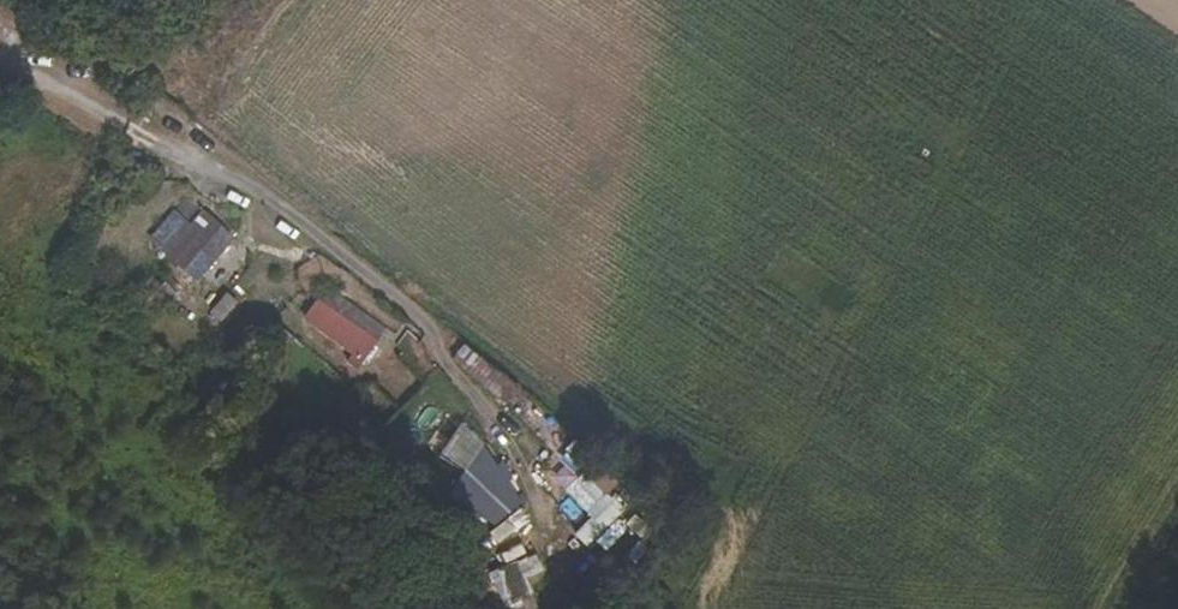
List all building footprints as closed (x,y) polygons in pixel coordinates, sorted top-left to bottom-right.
[(151,241),(197,280),(232,239),(191,203),(179,216),(174,214),(151,241)] [(359,369),(375,347),(387,330),(327,289),(304,321),(353,355),(348,362),(359,369)] [(212,313),(220,319),(235,304),(226,296),(212,313)] [(383,351),(394,336),(387,330),(375,347),(383,351)] [(452,360),(506,405),(518,390),(464,345),(452,360)] [(574,489),(590,505),(615,479),(569,436),(533,474),(561,501),(574,489)] [(459,502),(489,521),(507,491),(478,471),(459,502)] [(616,486),(574,532),(601,557),(643,512),(616,486)] [(507,607),(533,594),(516,560),(491,572),(507,607)]
